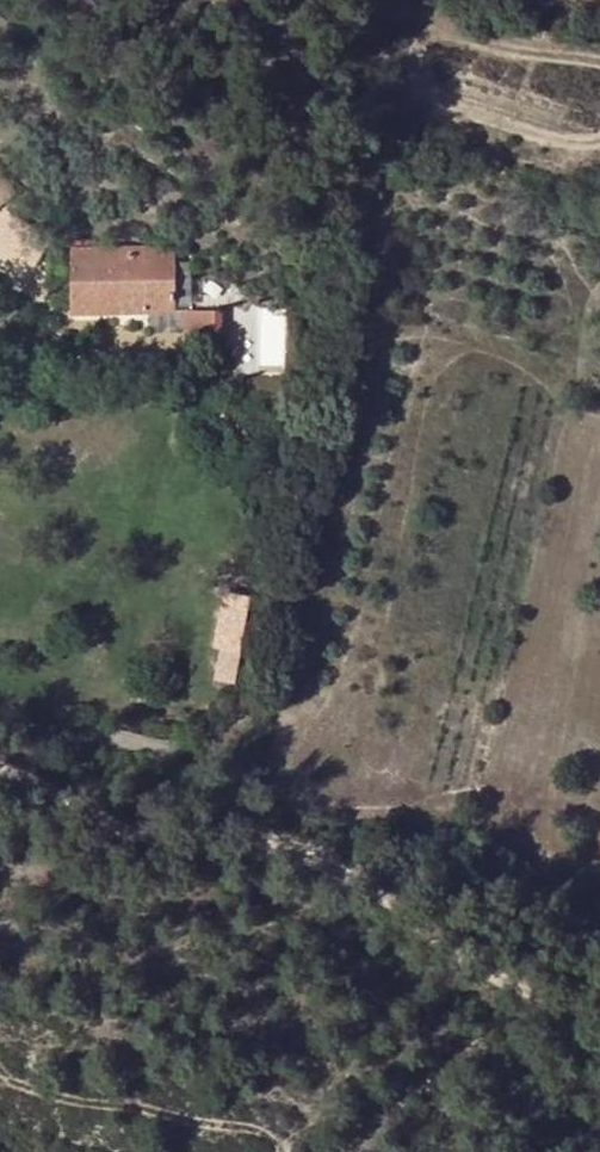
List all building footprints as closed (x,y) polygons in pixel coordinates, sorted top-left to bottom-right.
[(16,194),(0,172),(0,207),(16,194)] [(72,239),(71,249),(89,249),(89,239),(72,239)] [(174,312),(174,294),(174,249),(89,249),(71,249),(71,312),(174,312)] [(190,250),(174,249),(174,294),(190,294),(190,250)] [(286,372),(285,306),(259,306),(260,372),(286,372)] [(222,332),(223,310),(184,310),(184,332),(222,332)] [(241,681),(255,592),(229,588),(215,677),(241,681)]
